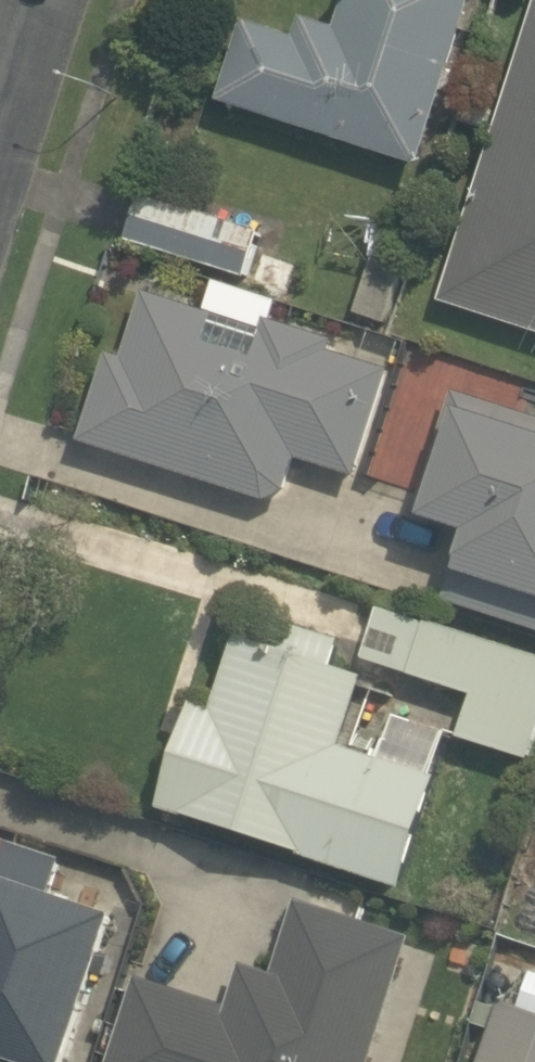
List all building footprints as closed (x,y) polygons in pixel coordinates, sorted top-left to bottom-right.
[(419,173),(477,0),(349,0),(338,33),(305,22),(298,43),(248,26),(221,107),(419,173)] [(534,335),(534,0),(438,305),(534,335)] [(125,243),(285,297),(296,266),(255,252),(261,235),(141,195),(125,243)] [(372,260),(356,317),(389,327),(405,269),(372,260)] [(255,363),(207,347),(216,318),(147,295),(124,362),(110,357),(81,444),(267,505),(269,505),(270,504),(277,501),(286,495),(287,495),(299,460),(356,479),(392,374),(334,354),(337,346),(269,323),(255,363)] [(456,395),(414,519),(472,538),(450,603),(534,632),(534,421),(456,395)] [(405,893),(441,779),(431,776),(445,733),(394,718),(380,762),(343,751),(364,683),(332,673),(341,642),(291,626),(282,653),(241,640),(218,713),(195,706),(161,817),(405,893)] [(531,763),(534,752),(534,671),(424,637),(411,678),(475,698),(461,741),(531,763)] [(2,1061),(68,1061),(116,919),(0,880),(0,1061),(2,1061)]
